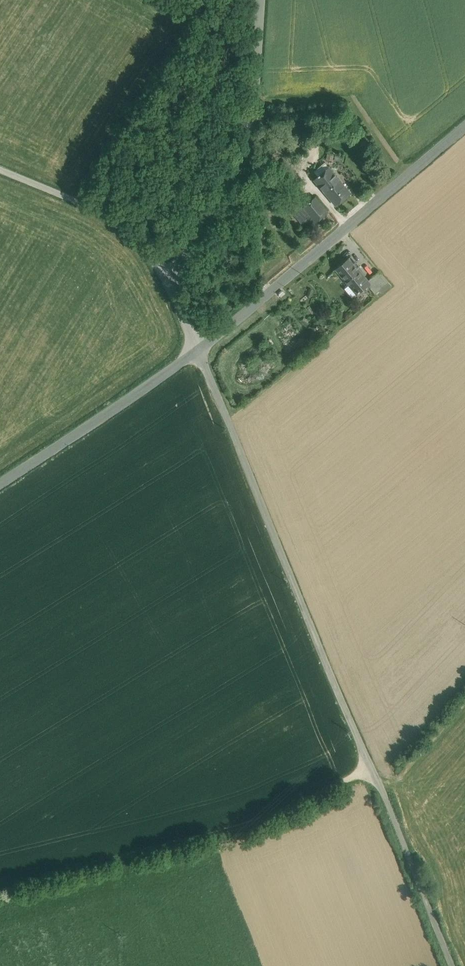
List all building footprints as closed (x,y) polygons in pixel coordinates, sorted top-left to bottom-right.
[(298,176),(290,167),(279,176),(286,185),(298,176)] [(351,193),(329,168),(322,174),(321,173),(318,175),(320,176),(315,180),(336,205),(351,193)] [(298,176),(286,185),(293,193),(305,184),(298,176)] [(301,209),(290,193),(284,197),(295,214),(304,224),(311,218),(303,207),(301,209)] [(316,196),(303,207),(311,218),(316,223),(329,212),(316,196)] [(368,281),(349,258),(336,269),(357,294),(368,285),(370,283),(368,281)] [(379,271),(368,281),(370,283),(368,285),(375,294),(389,282),(379,271)]
